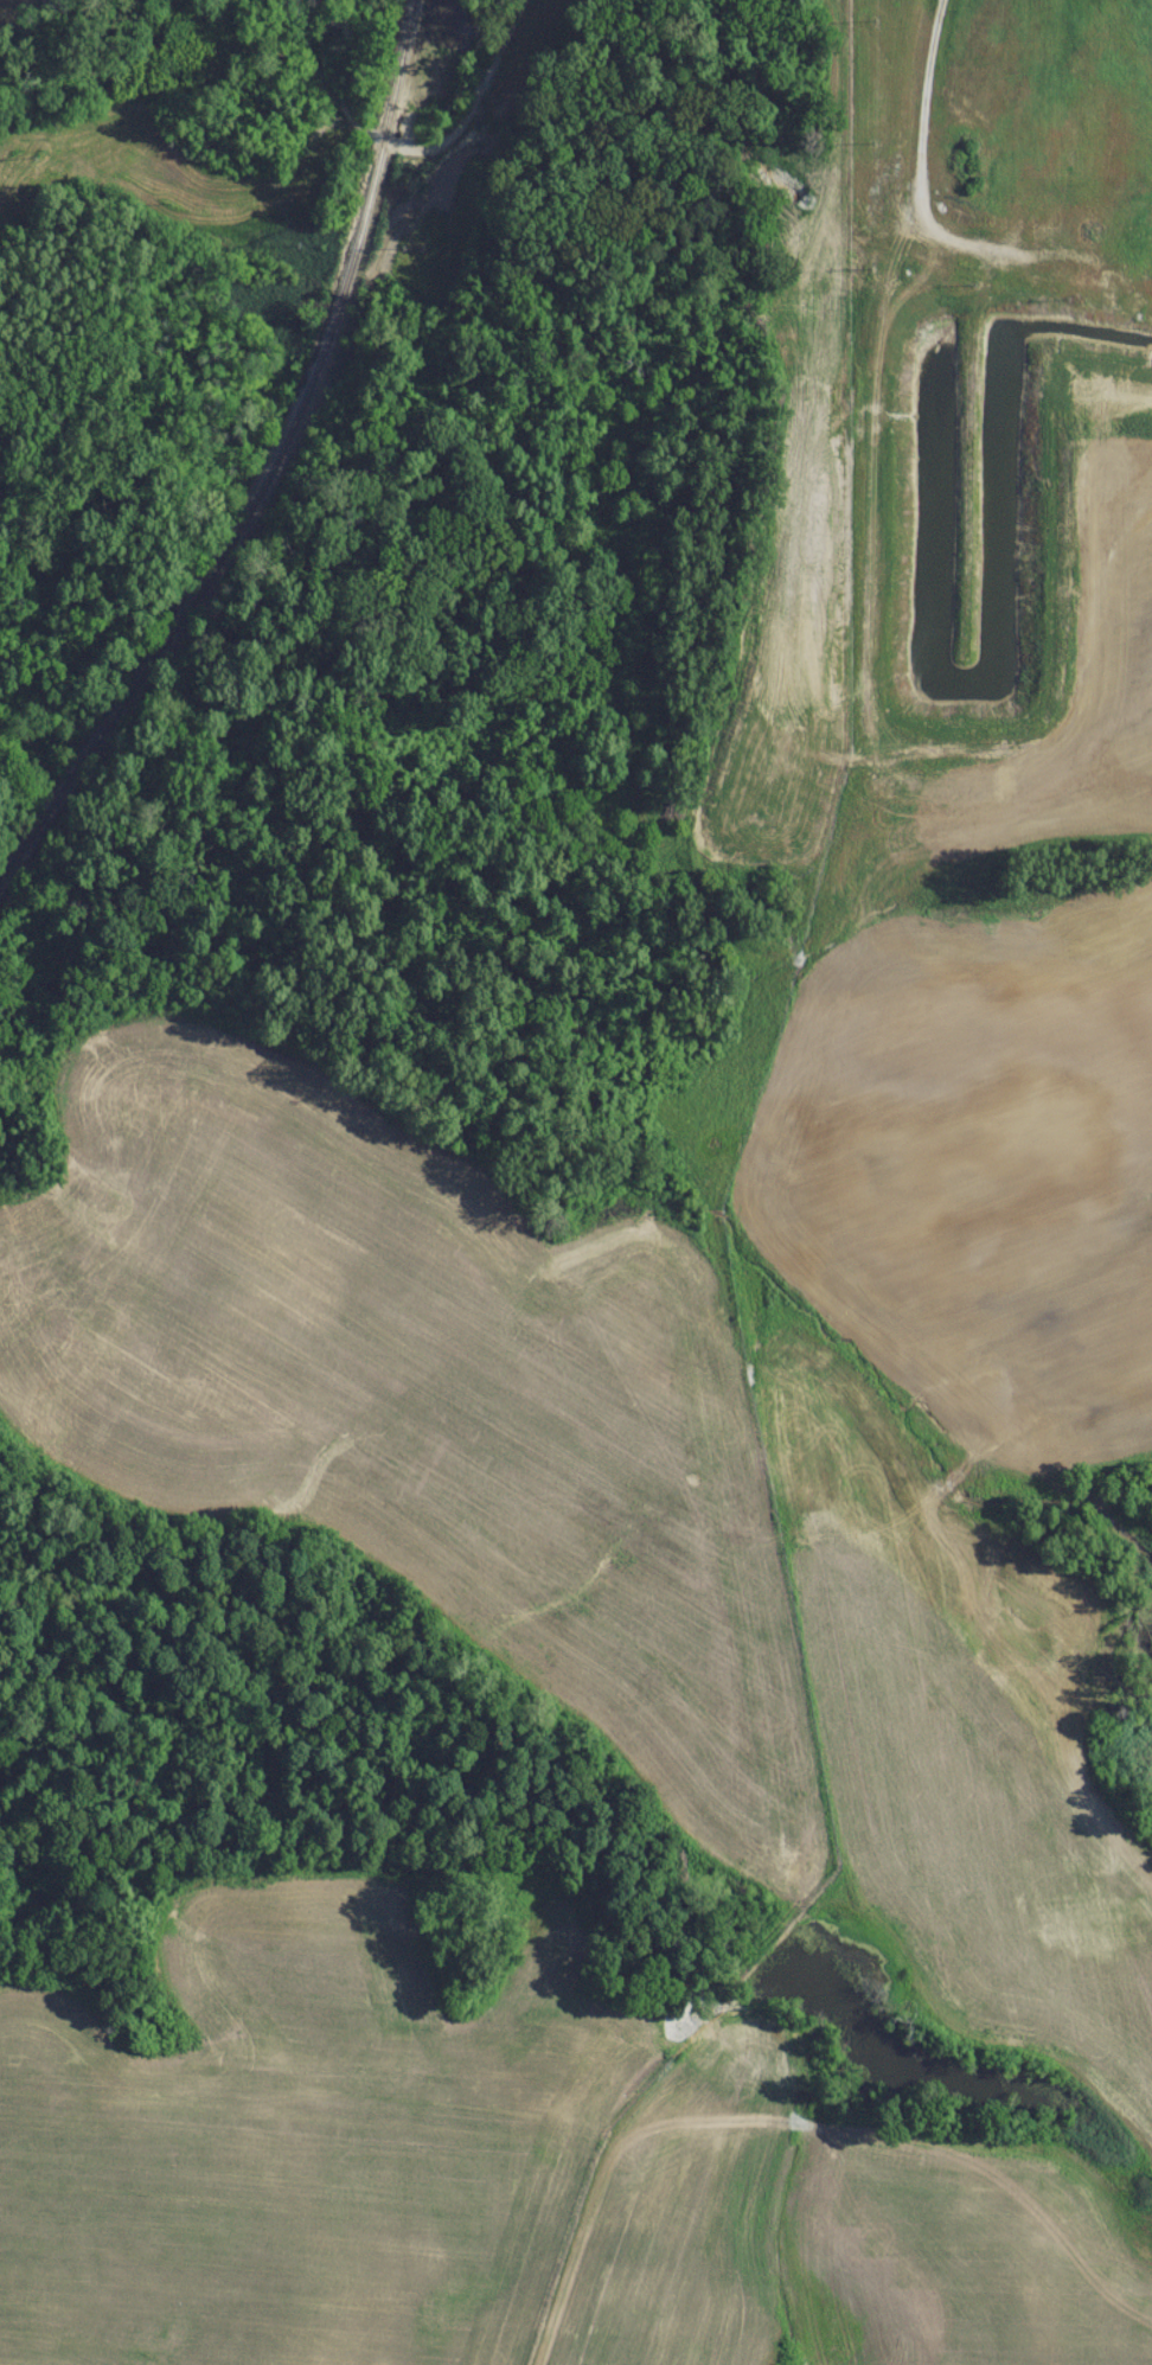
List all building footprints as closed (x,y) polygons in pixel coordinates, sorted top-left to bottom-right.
[(297,92),(314,92),(314,108),(297,108),(297,92)]
